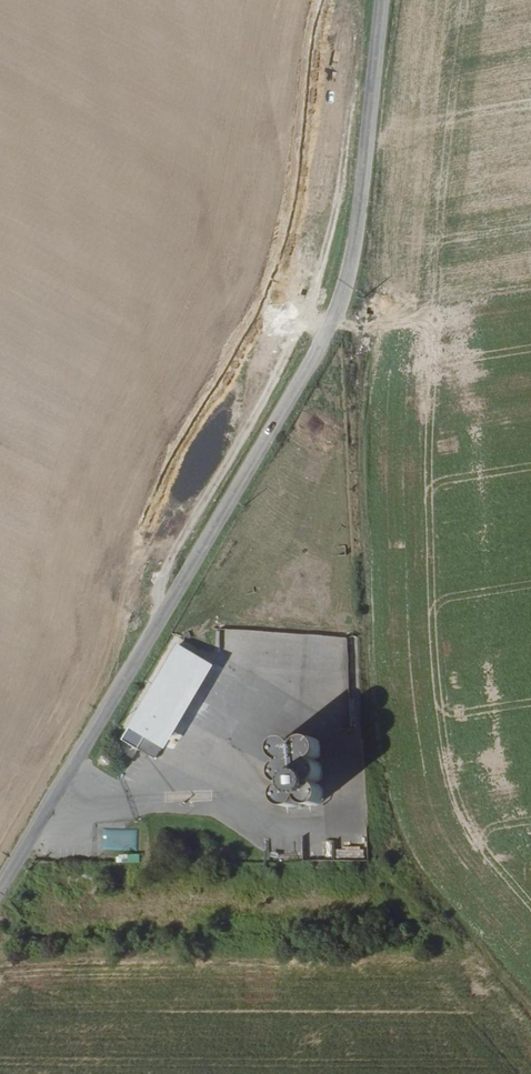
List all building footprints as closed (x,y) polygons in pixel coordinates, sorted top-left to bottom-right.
[(178,644),(122,738),(155,757),(163,744),(159,742),(207,661),(178,644)] [(271,750),(271,734),(258,734),(258,750),(271,750)] [(321,786),(315,783),(321,779),(323,775),(324,771),(323,767),(321,764),(318,762),(314,760),(319,756),(322,751),(322,745),(318,739),(313,737),(307,738),(303,740),(300,745),(296,741),(293,739),(289,738),(284,739),(282,740),(278,745),(277,750),(278,753),(281,758),(283,760),(288,761),(281,765),(279,769),(278,772),(279,777),(280,780),(283,782),(288,784),(284,787),(281,791),(280,794),(281,801),(283,804),(289,807),(296,807),(299,805),(301,802),(303,798),(305,802),(310,806),(313,806),(317,806),(321,804),(324,799),(325,795),(325,792),(321,786)] [(137,850),(138,829),(103,828),(102,849),(137,850)] [(315,843),(305,843),(305,859),(334,860),(334,833),(315,833),(315,843)] [(237,852),(240,839),(232,838),(230,851),(237,852)]
